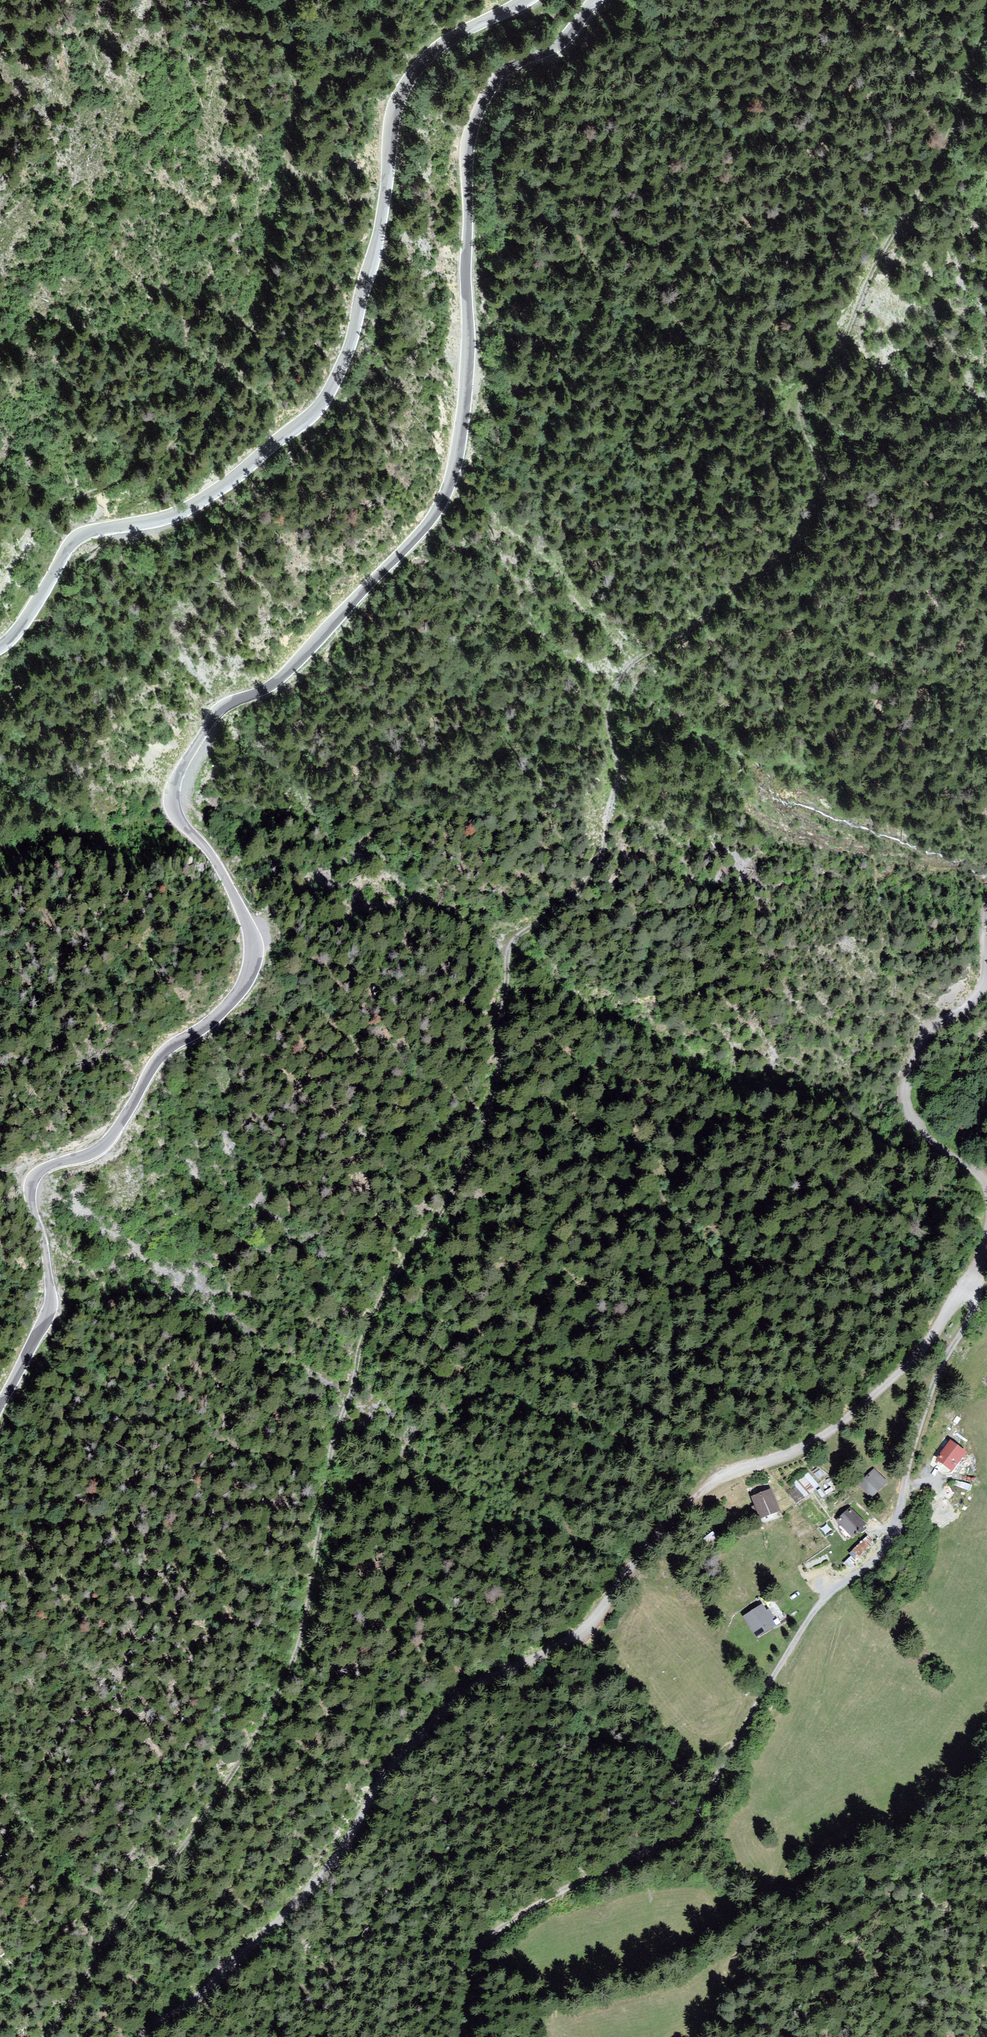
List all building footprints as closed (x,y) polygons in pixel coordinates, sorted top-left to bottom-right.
[(972,1453),(951,1439),(936,1460),(958,1474),(972,1453)] [(821,1486),(805,1470),(792,1483),(808,1499),(821,1486)] [(888,1483),(874,1470),(859,1487),(872,1499),(888,1483)] [(773,1488),(749,1497),(758,1524),(783,1516),(773,1488)] [(851,1508),(838,1523),(857,1539),(870,1524),(851,1508)] [(779,1625),(765,1604),(743,1618),(758,1639),(779,1625)]
